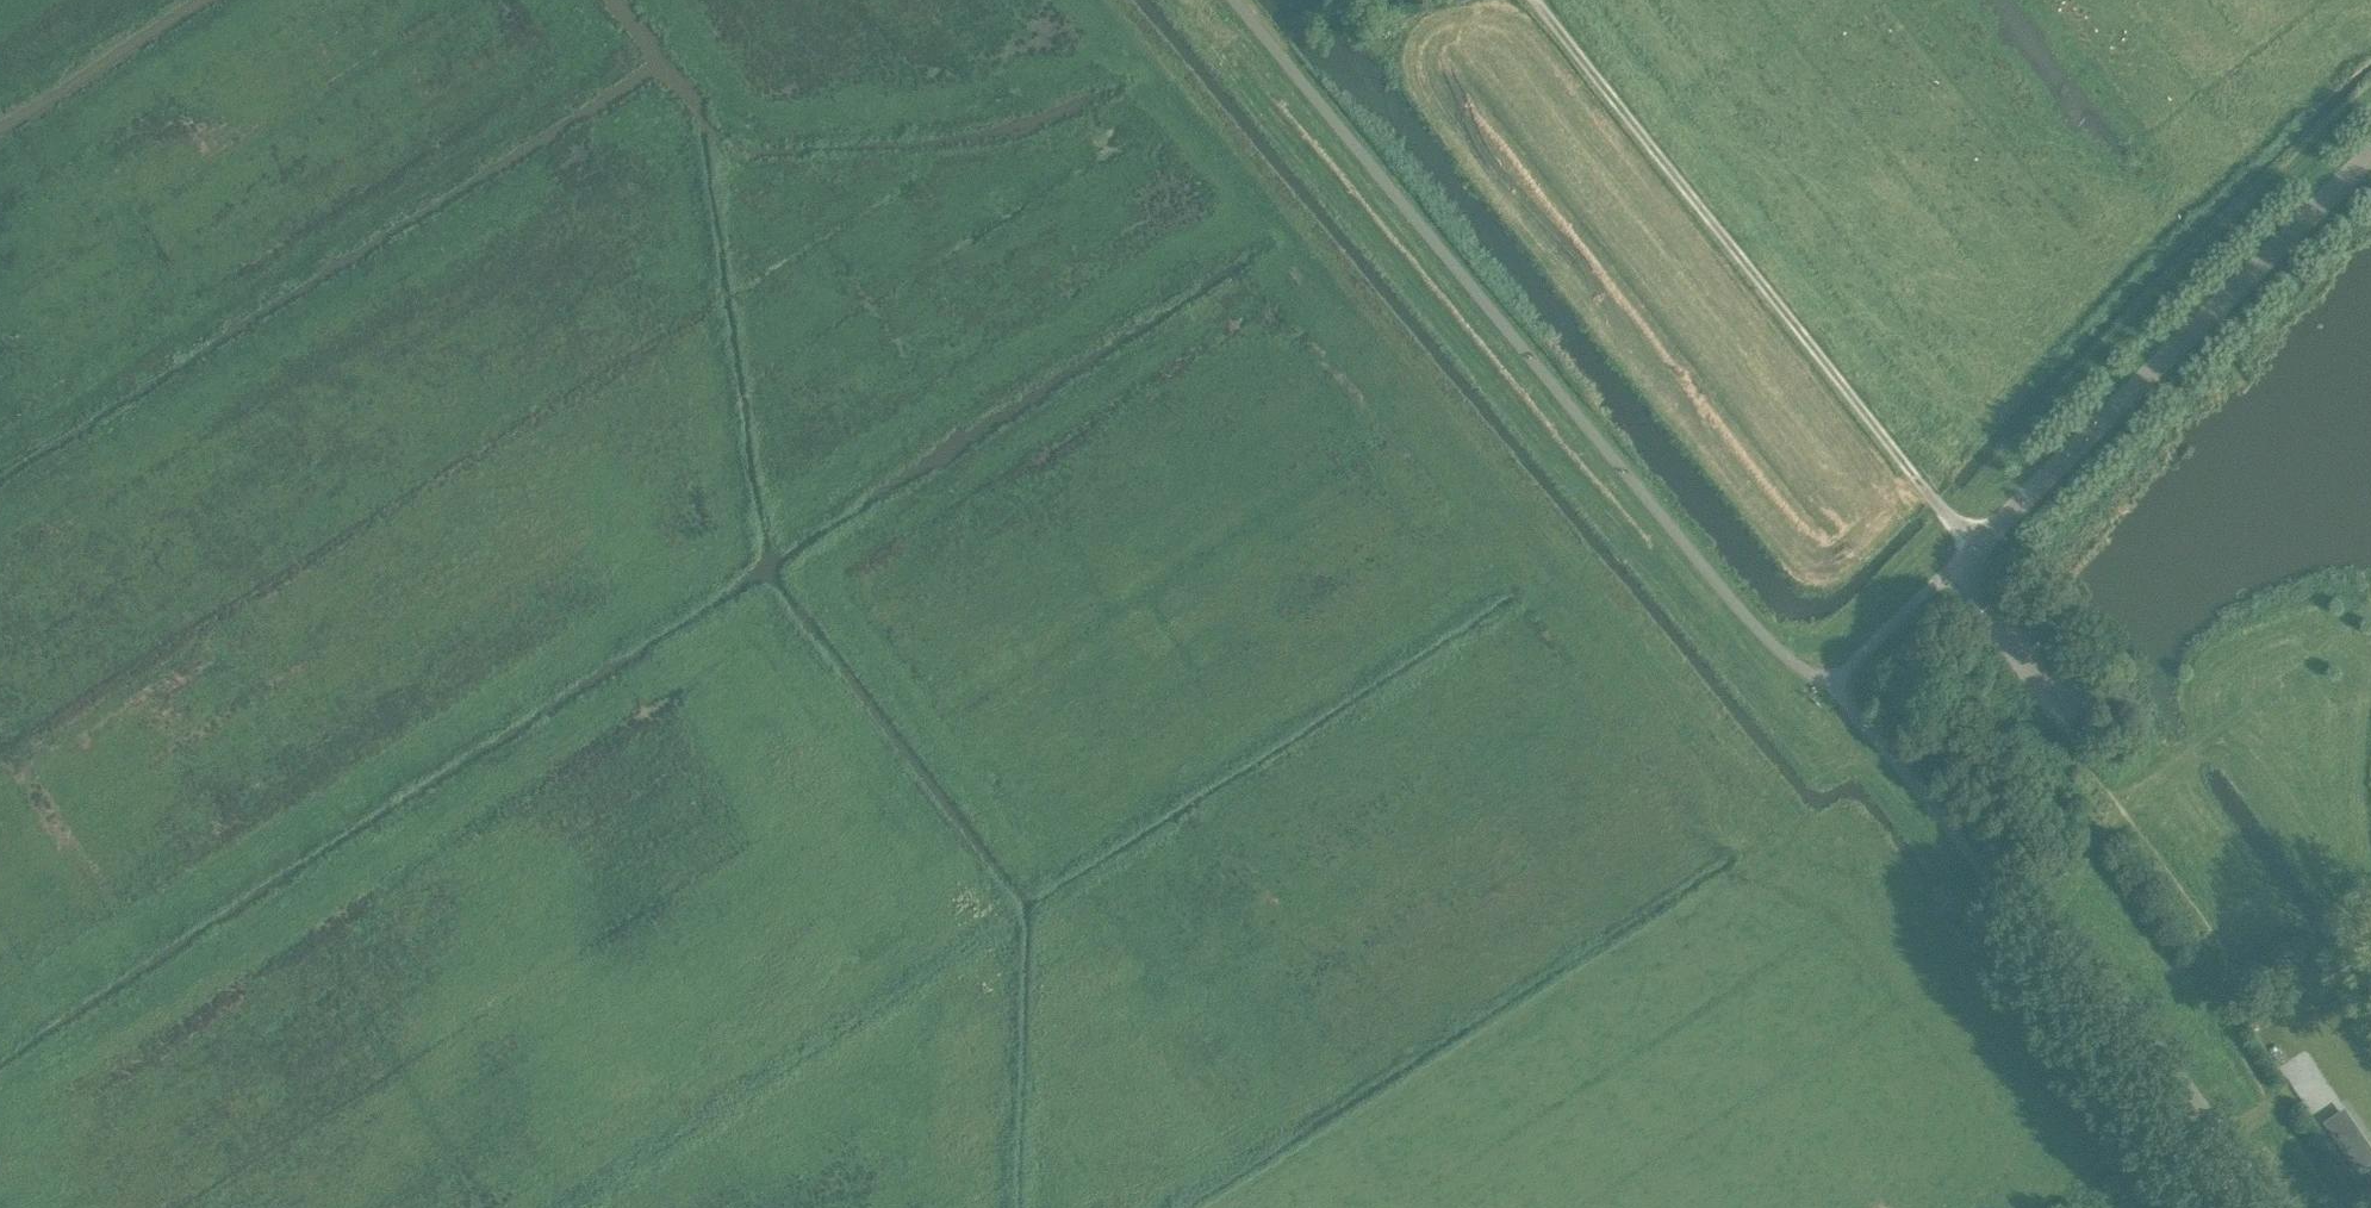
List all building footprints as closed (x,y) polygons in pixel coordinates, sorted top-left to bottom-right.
[(2339,1146),(2360,1175),(2370,1168),(2370,1145),(2361,1131),(2339,1146)]
